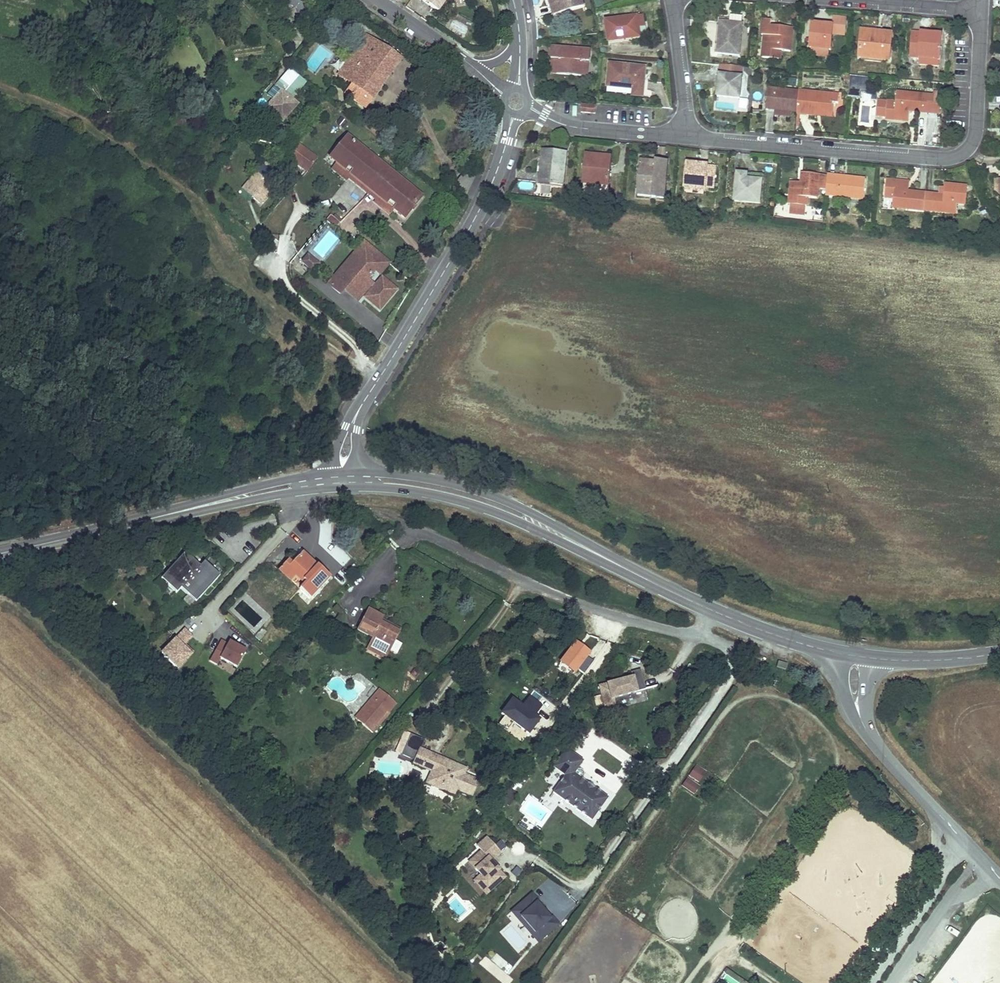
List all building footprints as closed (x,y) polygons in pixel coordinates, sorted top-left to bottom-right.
[(423,1),(438,11),(446,0),(422,0),(423,1)] [(581,0),(549,0),(554,15),(567,11),(583,6),(581,0)] [(342,9),(335,20),(348,29),(356,18),(342,9)] [(569,15),(567,11),(554,15),(555,20),(569,15)] [(644,15),(606,21),(609,43),(641,38),(639,28),(645,27),(644,15)] [(743,25),(743,19),(742,16),(732,16),(732,19),(721,18),(718,55),(740,56),(743,25)] [(764,19),(762,36),(765,36),(763,59),(780,60),(781,51),(791,52),(793,28),(776,27),(775,36),(770,36),(771,26),(772,20),(764,19)] [(812,25),(811,49),(812,49),(829,51),(831,51),(833,25),(823,25),(823,26),(812,25)] [(860,58),(890,61),(892,34),(862,32),(860,58)] [(912,33),(911,58),(919,58),(940,60),(942,34),(932,33),(932,35),(921,34),(921,33),(912,33)] [(342,98),(364,113),(390,76),(373,63),(381,52),(364,40),(344,67),(336,78),(350,88),(342,98)] [(591,50),(553,48),(552,60),(553,60),(558,60),(557,75),(582,76),(583,62),(589,62),(590,62),(591,50)] [(829,51),(812,49),(812,56),(829,58),(829,51)] [(373,63),(390,76),(398,64),(381,52),(373,63)] [(646,67),(610,64),(608,88),(635,90),(644,91),(646,67)] [(718,87),(718,97),(740,99),(742,76),(741,76),(742,67),(721,65),(720,75),(719,75),(718,87)] [(291,101),(305,85),(289,70),(272,89),(278,95),(280,92),(291,101)] [(851,75),(849,97),(860,97),(861,89),(868,89),(868,76),(851,75)] [(791,112),(798,112),(799,94),(799,91),(768,89),(766,110),(776,110),(791,112)] [(291,101),(280,92),(278,95),(262,112),(281,129),(299,109),(291,101)] [(798,112),(798,114),(800,114),(816,115),(817,110),(834,112),(835,103),(838,103),(839,94),(817,93),(817,95),(799,94),(798,112)] [(929,96),(897,93),(896,103),(879,102),(877,117),(886,117),(886,119),(909,121),(910,111),(927,113),(929,96)] [(596,106),(582,105),(582,113),(596,114),(596,106)] [(328,161),(335,166),(368,194),(379,181),(369,173),(376,165),(345,140),(328,161)] [(317,161),(298,146),(287,161),(306,175),(317,161)] [(564,186),(567,153),(545,151),(543,172),(541,172),(540,184),(564,186)] [(583,192),(608,195),(611,164),(595,163),(595,156),(587,155),(583,192)] [(611,157),(595,156),(595,163),(611,164),(611,157)] [(638,197),(664,199),(668,162),(656,161),(656,162),(655,167),(641,165),(638,197)] [(697,165),(688,164),(685,189),(706,191),(706,188),(714,189),(717,168),(697,166),(697,165)] [(403,221),(420,200),(376,165),(369,173),(379,181),(368,194),(392,213),(403,221)] [(368,194),(335,166),(330,172),(344,184),(346,182),(365,197),(368,194)] [(828,175),(803,173),(802,183),(792,182),(790,206),(791,206),(790,216),(805,217),(806,207),(807,207),(808,198),(818,199),(819,189),(827,190),(828,175)] [(737,174),(735,202),(760,204),(761,193),(758,193),(759,180),(747,179),(747,174),(737,174)] [(759,180),(758,193),(761,193),(762,176),(747,174),(747,179),(759,180)] [(827,190),(827,196),(864,199),(866,178),(828,175),(827,190)] [(893,208),(925,211),(926,194),(909,192),(910,182),(887,180),(885,197),(894,198),(893,208)] [(249,181),(240,191),(260,209),(269,199),(249,181)] [(926,194),(925,211),(957,214),(958,204),(966,205),(968,188),(945,185),(944,195),(926,194)] [(392,213),(368,194),(365,197),(373,204),(372,205),(388,218),(392,213)] [(355,254),(363,245),(361,243),(341,267),(349,274),(361,259),(355,254)] [(355,254),(361,259),(349,274),(341,267),(330,281),(333,283),(328,290),(339,299),(342,294),(352,302),(362,290),(366,293),(367,294),(362,301),(379,314),(397,292),(380,278),(373,287),(366,281),(373,274),(375,276),(386,263),(363,245),(355,254)] [(318,267),(306,257),(299,264),(312,274),(318,267)] [(386,263),(375,276),(379,279),(390,266),(386,263)] [(333,283),(330,281),(325,287),(328,290),(333,283)] [(366,293),(362,290),(352,302),(356,305),(366,293)] [(274,516),(258,522),(260,529),(276,523),(274,516)] [(301,548),(290,560),(287,564),(296,572),(304,580),(299,586),(309,596),(329,574),(301,548)] [(183,550),(158,576),(176,592),(181,586),(196,600),(220,574),(203,559),(198,564),(183,550)] [(296,572),(287,564),(290,560),(286,558),(277,567),(290,578),(296,572)] [(187,594),(182,599),(191,606),(196,601),(187,594)] [(337,623),(346,613),(335,604),(326,614),(337,623)] [(390,657),(400,635),(382,626),(384,619),(367,612),(358,632),(375,640),(372,648),(390,657)] [(193,652),(183,643),(192,635),(183,626),(158,651),(176,669),(193,652)] [(220,658),(236,666),(246,647),(218,634),(206,659),(217,665),(220,658)] [(574,673),(590,650),(574,638),(557,661),(574,673)] [(634,674),(637,689),(644,688),(641,672),(634,674)] [(632,673),(597,683),(604,708),(616,705),(613,697),(637,690),(632,673)] [(396,704),(379,690),(355,717),(370,730),(387,710),(389,712),(396,704)] [(521,703),(509,695),(499,713),(530,733),(540,717),(534,714),(540,704),(526,695),(521,703)] [(583,753),(568,741),(555,758),(567,767),(554,783),(591,811),(608,790),(574,764),(583,753)] [(435,786),(435,789),(445,794),(449,792),(461,798),(470,779),(455,771),(458,764),(449,759),(445,769),(434,763),(441,750),(436,748),(431,747),(426,747),(421,749),(425,760),(417,777),(435,786)] [(445,769),(449,759),(446,755),(442,751),(441,750),(434,763),(445,769)] [(688,775),(698,782),(706,770),(695,763),(688,775)] [(692,792),(698,783),(687,776),(681,785),(692,792)] [(483,895),(507,876),(493,858),(501,852),(486,833),(472,844),(476,850),(465,859),(477,874),(470,879),(483,895)] [(530,891),(507,913),(536,944),(559,922),(530,891)] [(496,953),(490,959),(502,968),(507,962),(496,953)]
